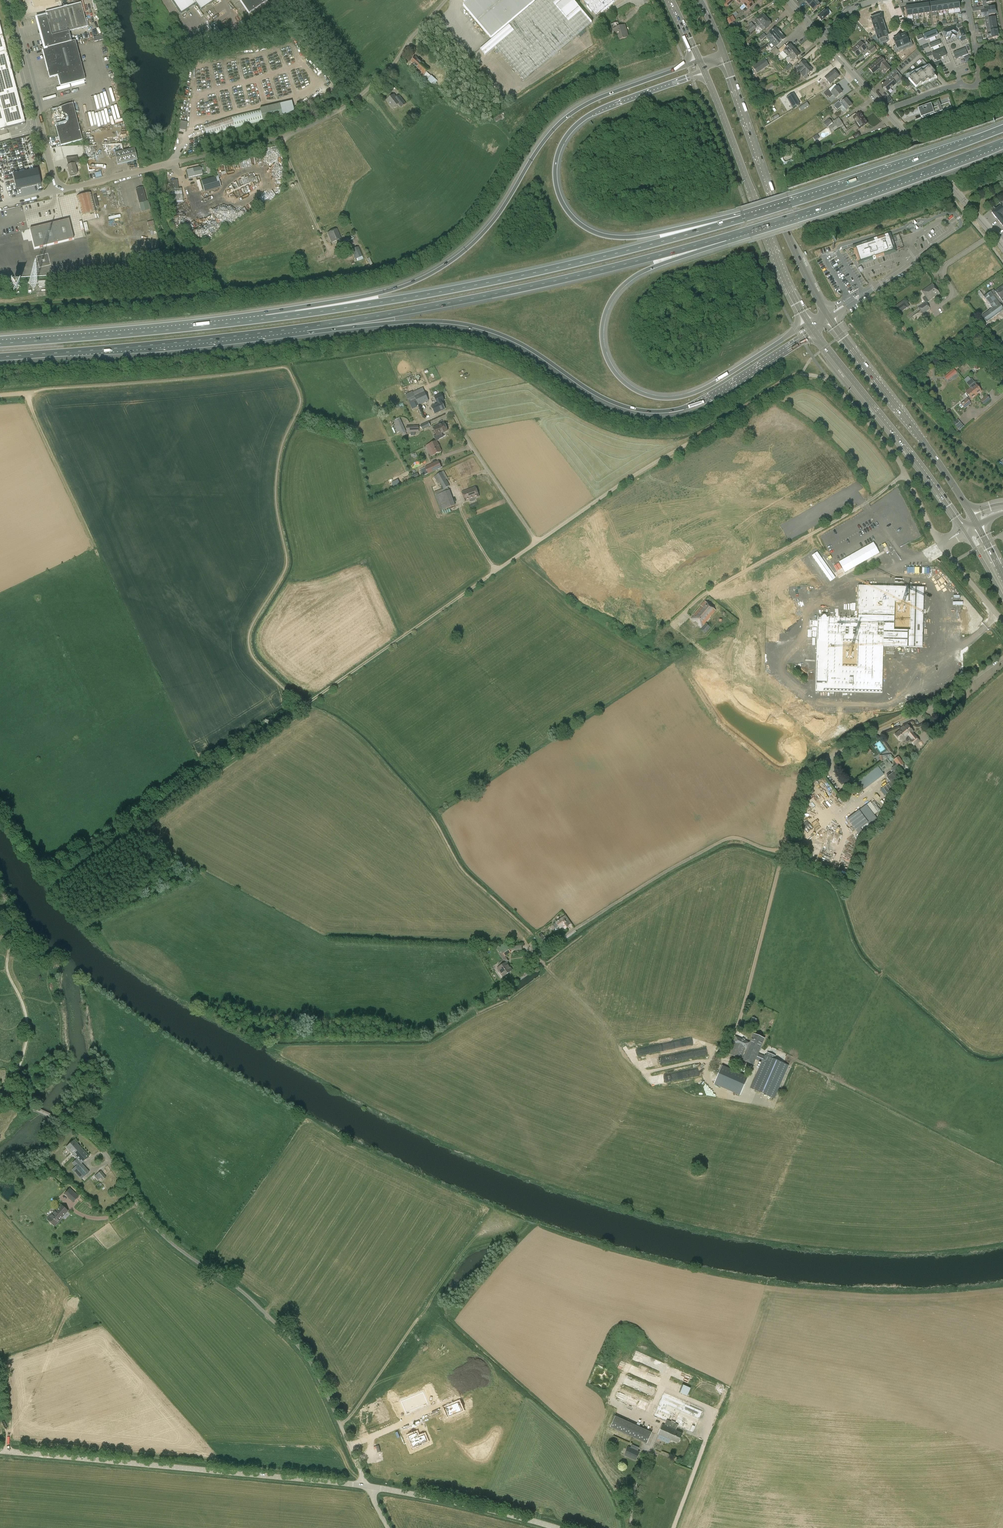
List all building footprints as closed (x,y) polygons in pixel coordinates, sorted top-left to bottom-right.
[(196,4),(200,11),(216,0),(171,0),(181,14),(196,4)] [(249,14),(270,0),(239,0),(249,14)] [(423,11),(438,0),(414,0),(423,11)] [(472,16),(492,39),(538,0),(469,0),(463,5),(472,16)] [(579,9),(573,1),(572,0),(538,0),(492,39),(480,49),(485,56),(496,46),(501,53),(498,55),(524,86),(539,73),(537,70),(592,23),(591,22),(592,21),(581,7),(579,9)] [(581,0),(587,6),(592,12),(592,13),(596,18),(601,13),(613,3),(617,0),(582,0),(581,0)] [(750,0),(749,0),(743,5),(745,7),(742,10),(745,12),(754,5),(750,0)] [(816,1),(816,0),(809,6),(813,11),(820,5),(816,1)] [(86,80),(76,41),(73,31),(87,27),(81,3),(62,8),(58,9),(45,13),(46,15),(44,15),(44,16),(37,18),(39,23),(40,29),(42,34),(43,39),(44,42),(44,44),(46,49),(42,50),(50,78),(58,76),(61,87),(86,80)] [(984,7),(978,7),(979,11),(981,11),(982,17),(995,15),(994,8),(984,10),(984,7)] [(824,11),(817,17),(821,22),(829,16),(824,11)] [(755,22),(758,25),(759,26),(767,19),(763,14),(756,20),(755,22)] [(872,24),(882,21),(880,15),(878,16),(878,15),(874,16),(875,17),(870,19),(872,24)] [(990,29),(996,28),(994,18),(989,19),(990,25),(986,26),(987,29),(990,29)] [(767,19),(759,26),(762,31),(764,29),(765,29),(771,24),(767,19)] [(882,21),(872,24),(874,30),(884,26),(883,23),(883,24),(882,21)] [(619,27),(618,23),(611,25),(613,29),(615,29),(619,40),(627,38),(625,32),(627,31),(625,25),(619,27)] [(751,35),(750,34),(756,28),(751,23),(748,25),(750,27),(746,29),(748,31),(746,32),(750,36),(751,35)] [(885,29),(884,26),(874,30),(876,35),(886,32),(885,29)] [(946,37),(950,36),(951,39),(956,36),(955,34),(958,33),(955,26),(943,31),(946,37)] [(7,128),(15,126),(25,123),(0,28),(0,27),(0,130),(7,128)] [(775,39),(781,34),(780,33),(781,32),(779,29),(777,30),(776,28),(766,37),(771,42),(774,39),(775,39)] [(992,39),(997,38),(996,28),(990,29),(987,29),(988,38),(992,38),(992,39)] [(924,35),(926,40),(938,35),(936,30),(924,35)] [(886,32),(876,35),(878,41),(880,40),(881,43),(887,41),(886,38),(888,37),(886,32)] [(785,39),(781,34),(775,39),(774,39),(771,42),(776,47),(779,44),(785,39)] [(899,36),(904,49),(913,46),(911,40),(908,41),(905,35),(903,36),(902,35),(899,36)] [(904,49),(899,36),(895,38),(895,39),(893,40),(896,46),(893,47),(895,53),(904,49)] [(851,51),(857,57),(861,54),(862,55),(864,53),(863,52),(866,49),(867,49),(861,42),(851,51)] [(787,57),(789,55),(795,50),(790,45),(783,51),(782,52),(787,57)] [(780,48),(778,50),(773,55),(775,57),(780,53),(781,53),(782,52),(783,51),(780,48)] [(955,56),(958,55),(959,58),(968,54),(965,48),(953,52),(955,56)] [(937,59),(937,61),(940,60),(940,58),(947,55),(944,49),(932,53),(935,60),(937,59)] [(800,55),(795,50),(789,55),(794,61),(800,55)] [(422,73),(421,74),(423,76),(429,70),(421,63),(422,62),(416,57),(410,62),(422,73)] [(881,58),(868,68),(873,74),(882,67),(886,72),(890,69),(881,58)] [(764,59),(753,66),(756,71),(767,63),(764,59)] [(796,70),(799,73),(808,66),(806,64),(807,63),(805,61),(804,62),(804,61),(798,66),(797,64),(794,67),(796,69),(796,70)] [(810,68),(808,66),(799,73),(803,77),(805,80),(808,77),(807,76),(812,71),(812,70),(811,68),(810,68)] [(934,74),(928,67),(905,77),(916,88),(921,83),(922,85),(928,80),(929,82),(935,77),(933,75),(934,74)] [(839,77),(834,70),(824,78),(830,85),(839,77)] [(887,92),(896,84),(895,83),(900,78),(899,78),(901,76),(898,72),(896,74),(895,73),(890,77),(886,81),(887,82),(882,86),(887,92)] [(435,80),(431,76),(427,80),(431,84),(435,80)] [(811,85),(820,80),(817,76),(808,82),(811,85)] [(761,89),(764,94),(777,87),(774,82),(761,89)] [(828,96),(830,98),(832,96),(835,99),(842,93),(839,90),(840,90),(838,87),(831,93),(829,90),(824,94),(827,97),(828,96)] [(794,93),(786,98),(793,108),(800,104),(794,93)] [(387,101),(393,109),(399,104),(402,107),(405,104),(400,97),(397,100),(394,95),(387,101)] [(852,106),(846,99),(841,104),(839,101),(833,106),(837,110),(842,107),(846,111),(852,106)] [(798,108),(801,111),(809,106),(807,102),(798,108)] [(952,108),(949,102),(932,108),(931,104),(918,109),(921,118),(921,117),(922,119),(952,108)] [(51,109),(61,146),(65,145),(82,140),(81,134),(73,103),(51,109)] [(207,137),(235,128),(263,122),(282,117),(279,104),(260,109),(260,110),(231,116),(203,126),(207,137)] [(417,112),(411,118),(412,119),(415,122),(421,117),(417,112)] [(854,122),(855,124),(864,118),(860,113),(852,118),(851,117),(848,119),(851,123),(854,122)] [(867,124),(864,118),(855,124),(859,129),(867,124)] [(847,130),(839,119),(836,121),(840,127),(843,132),(847,130)] [(833,124),(832,123),(826,127),(827,128),(828,127),(831,133),(840,127),(836,121),(833,124)] [(89,173),(96,171),(101,170),(95,145),(83,146),(89,173)] [(115,153),(117,165),(137,160),(134,148),(123,151),(115,153)] [(66,158),(68,166),(67,166),(70,176),(71,176),(77,174),(75,164),(78,163),(77,156),(66,158)] [(13,174),(16,189),(22,188),(27,187),(41,184),(38,169),(13,174)] [(187,170),(188,178),(203,174),(202,170),(193,172),(193,169),(187,170)] [(218,176),(201,181),(204,192),(221,187),(218,176)] [(179,189),(178,188),(177,180),(170,181),(171,190),(177,190),(179,189)] [(178,188),(179,189),(177,190),(171,190),(166,191),(167,198),(182,196),(181,188),(178,188)] [(144,192),(137,193),(139,204),(141,211),(150,209),(148,201),(146,202),(144,192)] [(91,193),(76,196),(81,216),(96,212),(91,193)] [(1002,203),(1001,202),(999,203),(1001,206),(992,213),(1002,227),(1002,202),(1002,203)] [(73,239),(69,220),(30,229),(26,230),(29,241),(32,241),(34,249),(73,239)] [(331,243),(341,239),(337,229),(327,233),(331,243)] [(889,235),(854,247),(855,249),(854,249),(856,254),(858,261),(859,261),(860,264),(875,259),(883,256),(882,255),(895,251),(889,235)] [(362,256),(358,247),(352,250),(355,259),(362,256)] [(930,309),(925,303),(928,301),(939,294),(932,284),(922,292),(925,297),(922,299),(925,303),(917,308),(922,315),(930,309)] [(982,316),(987,322),(1002,310),(1002,309),(1002,307),(1002,306),(1002,286),(995,292),(995,293),(992,295),(990,292),(983,297),(986,300),(992,309),(982,316)] [(897,307),(894,310),(892,311),(896,316),(903,311),(910,306),(908,303),(905,300),(896,306),(897,307)] [(980,317),(978,319),(983,327),(986,324),(980,317)] [(946,376),(944,377),(947,381),(948,380),(954,375),(956,373),(954,369),(946,376)] [(971,379),(966,383),(970,389),(970,388),(976,396),(981,392),(975,384),(971,379)] [(423,388),(413,393),(414,397),(418,405),(419,406),(429,401),(424,392),(423,388)] [(961,404),(959,406),(961,408),(963,407),(964,409),(970,404),(969,402),(976,396),(970,388),(970,389),(965,393),(969,397),(961,404)] [(436,404),(431,406),(435,414),(445,409),(442,401),(444,400),(441,393),(434,396),(436,402),(437,402),(438,403),(436,404)] [(983,405),(990,400),(990,399),(987,396),(980,401),(983,405)] [(397,433),(405,430),(400,419),(394,421),(396,426),(394,427),(397,433)] [(953,424),(959,431),(964,427),(958,420),(953,424)] [(440,425),(433,428),(436,435),(434,436),(436,442),(436,441),(436,442),(439,440),(443,437),(442,433),(447,431),(444,423),(440,425)] [(441,452),(436,442),(436,441),(436,442),(428,445),(433,455),(441,452)] [(440,468),(438,461),(425,467),(428,474),(440,468)] [(447,477),(444,471),(434,477),(438,484),(440,483),(443,490),(450,486),(446,480),(448,479),(447,477)] [(478,497),(475,488),(462,493),(465,502),(469,500),(470,502),(471,502),(474,501),(475,500),(474,498),(478,497)] [(436,496),(441,510),(455,505),(449,490),(436,496)] [(810,621),(809,627),(817,627),(815,691),(882,693),(883,647),(922,648),(924,587),(858,586),(857,618),(817,617),(817,621),(810,621)] [(691,619),(701,628),(715,611),(704,602),(701,606),(692,617),(691,619)] [(706,624),(700,630),(705,634),(710,628),(706,624)] [(914,744),(918,740),(912,733),(913,732),(906,725),(895,735),(901,742),(909,735),(912,739),(910,741),(914,744)] [(903,765),(898,757),(894,761),(896,765),(897,765),(899,767),(903,765)] [(888,760),(878,767),(882,773),(892,765),(888,760)] [(887,778),(891,782),(883,788),(887,793),(889,792),(894,788),(892,785),(896,782),(895,779),(900,776),(896,771),(899,769),(899,768),(899,767),(897,765),(896,765),(892,769),(894,772),(887,778)] [(878,767),(871,772),(856,784),(862,792),(868,787),(872,784),(883,776),(884,775),(882,773),(878,767)] [(874,800),(848,819),(859,834),(878,820),(874,814),(881,810),(874,800)] [(826,839),(825,841),(836,845),(838,839),(837,839),(838,836),(837,836),(839,830),(837,830),(835,833),(826,829),(824,835),(823,835),(822,837),(826,839)] [(565,929),(571,924),(565,916),(556,923),(560,928),(563,925),(565,929)] [(498,964),(500,967),(497,969),(503,977),(512,970),(506,962),(508,961),(505,957),(511,953),(507,947),(504,943),(496,948),(500,953),(499,954),(503,960),(498,964)] [(753,1034),(749,1043),(735,1036),(733,1041),(732,1041),(727,1053),(736,1057),(742,1060),(753,1065),(755,1060),(761,1062),(750,1088),(774,1099),(789,1065),(774,1059),(776,1056),(767,1053),(766,1055),(765,1055),(764,1056),(758,1053),(765,1038),(753,1034)] [(744,1075),(741,1074),(741,1075),(735,1072),(735,1071),(732,1070),(722,1066),(718,1076),(714,1084),(740,1095),(743,1087),(745,1083),(748,1077),(744,1075)] [(89,1172),(81,1163),(89,1157),(74,1140),(66,1147),(71,1152),(77,1159),(73,1163),(76,1167),(72,1170),(77,1176),(77,1177),(80,1180),(89,1172)] [(102,1180),(106,1177),(101,1171),(97,1174),(102,1180)] [(70,1188),(64,1194),(73,1202),(79,1196),(70,1188)] [(55,1210),(47,1219),(55,1227),(61,1220),(60,1219),(68,1211),(61,1205),(56,1211),(55,1210)] [(685,1384),(681,1393),(688,1396),(692,1387),(685,1384)] [(645,1411),(649,1403),(637,1398),(620,1391),(616,1399),(645,1411)] [(401,1401),(406,1413),(428,1404),(423,1392),(401,1401)] [(664,1392),(653,1416),(669,1423),(667,1426),(662,1424),(658,1434),(678,1443),(683,1433),(675,1430),(677,1425),(693,1432),(703,1409),(664,1392)] [(458,1403),(446,1408),(449,1416),(461,1411),(458,1403)] [(654,1435),(618,1419),(614,1430),(642,1442),(649,1445),(654,1435)] [(409,1436),(414,1447),(422,1443),(421,1443),(427,1440),(425,1434),(419,1437),(417,1432),(409,1436)] [(632,1445),(630,1448),(628,1447),(625,1456),(636,1461),(639,1452),(637,1452),(639,1448),(632,1445)]
